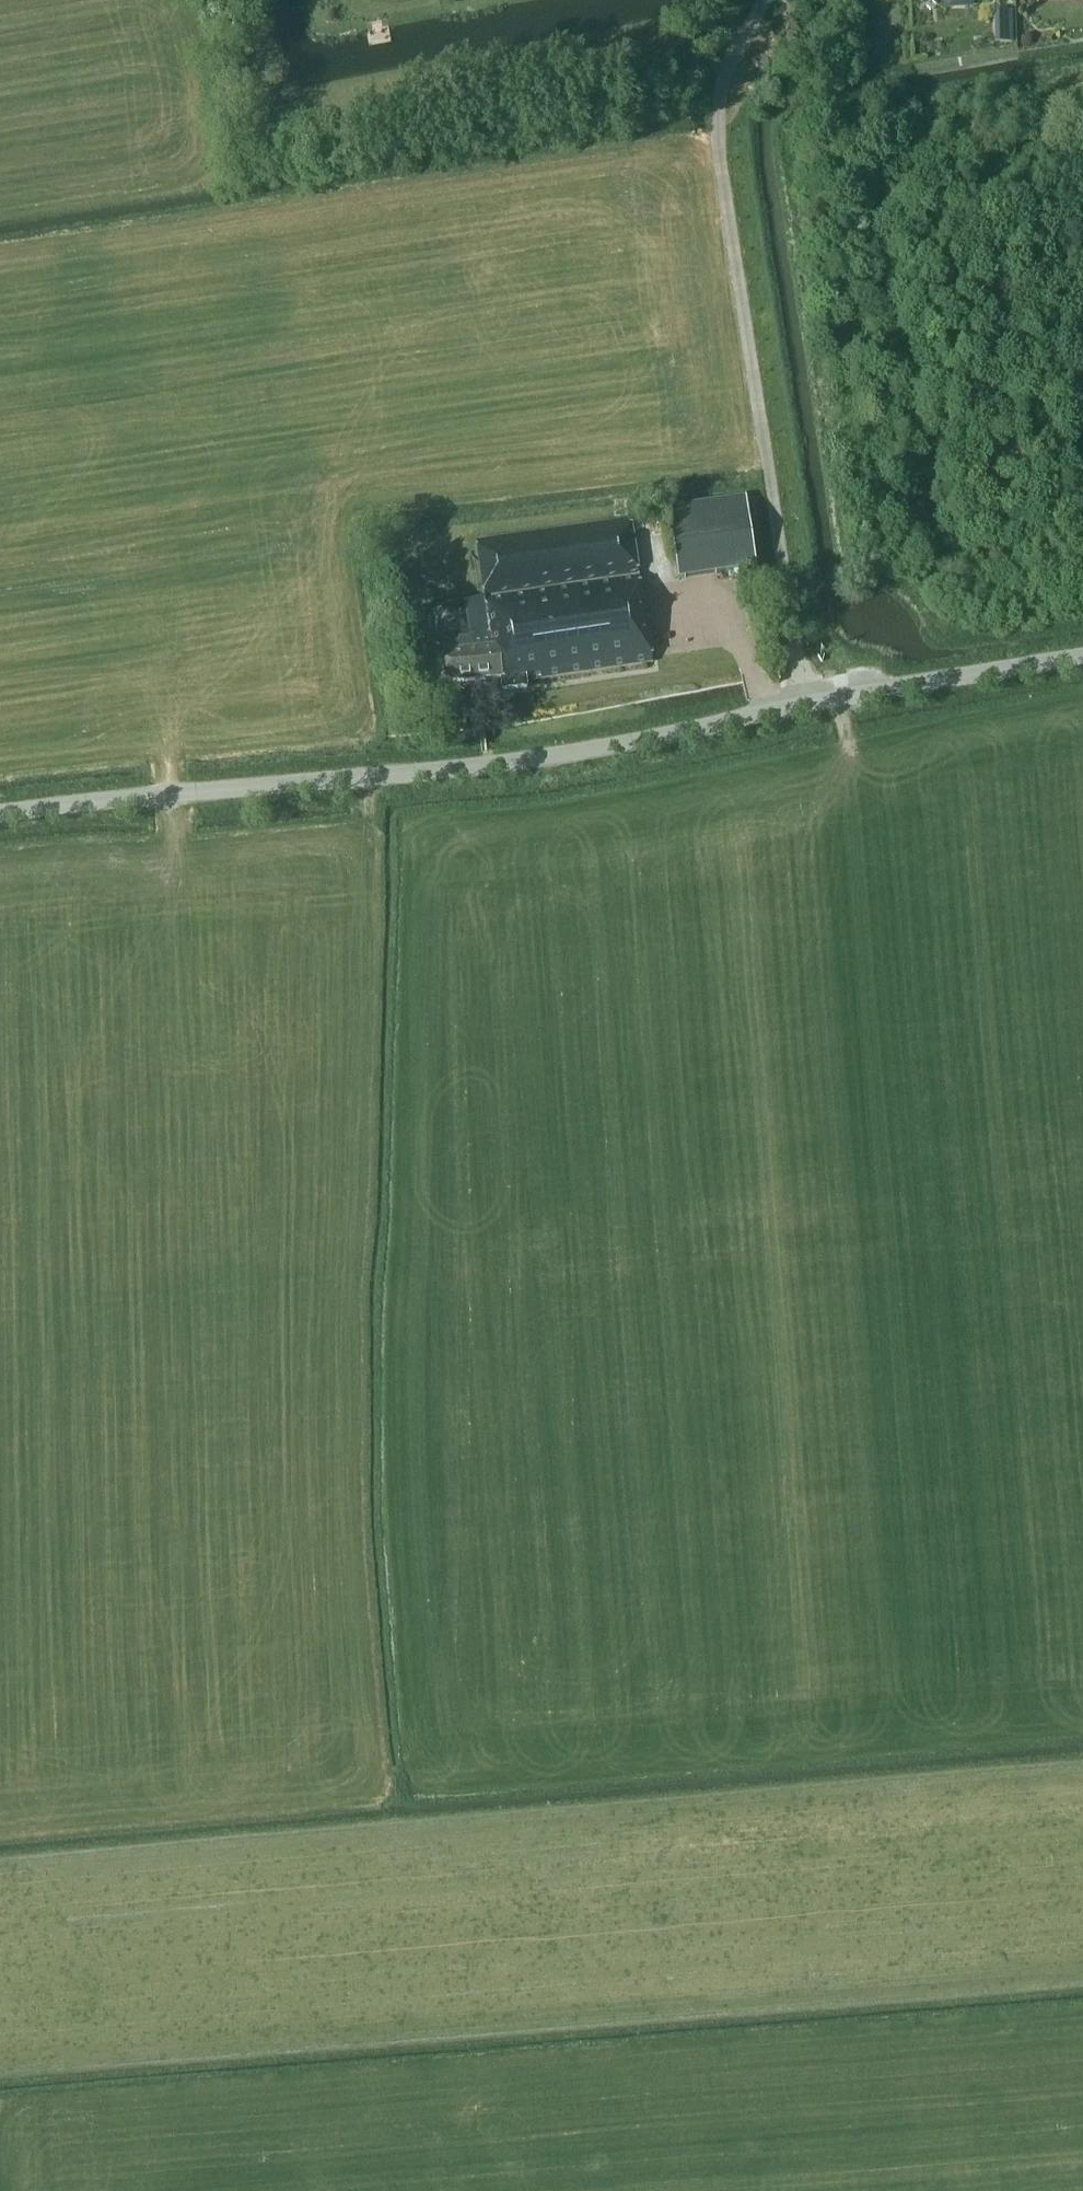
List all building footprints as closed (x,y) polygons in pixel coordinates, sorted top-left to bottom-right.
[(1002,11),(998,11),(999,43),(1012,43),(1011,10),(1002,11)] [(1037,40),(1036,33),(1031,28),(1024,29),(1019,34),(1020,41),(1025,46),(1032,45),(1037,40)] [(756,570),(746,497),(668,508),(678,580),(756,570)] [(524,681),(653,662),(632,520),(476,543),(484,599),(464,601),(470,640),(472,652),(442,656),(447,687),(499,679),(501,691),(525,688),(524,681)]
